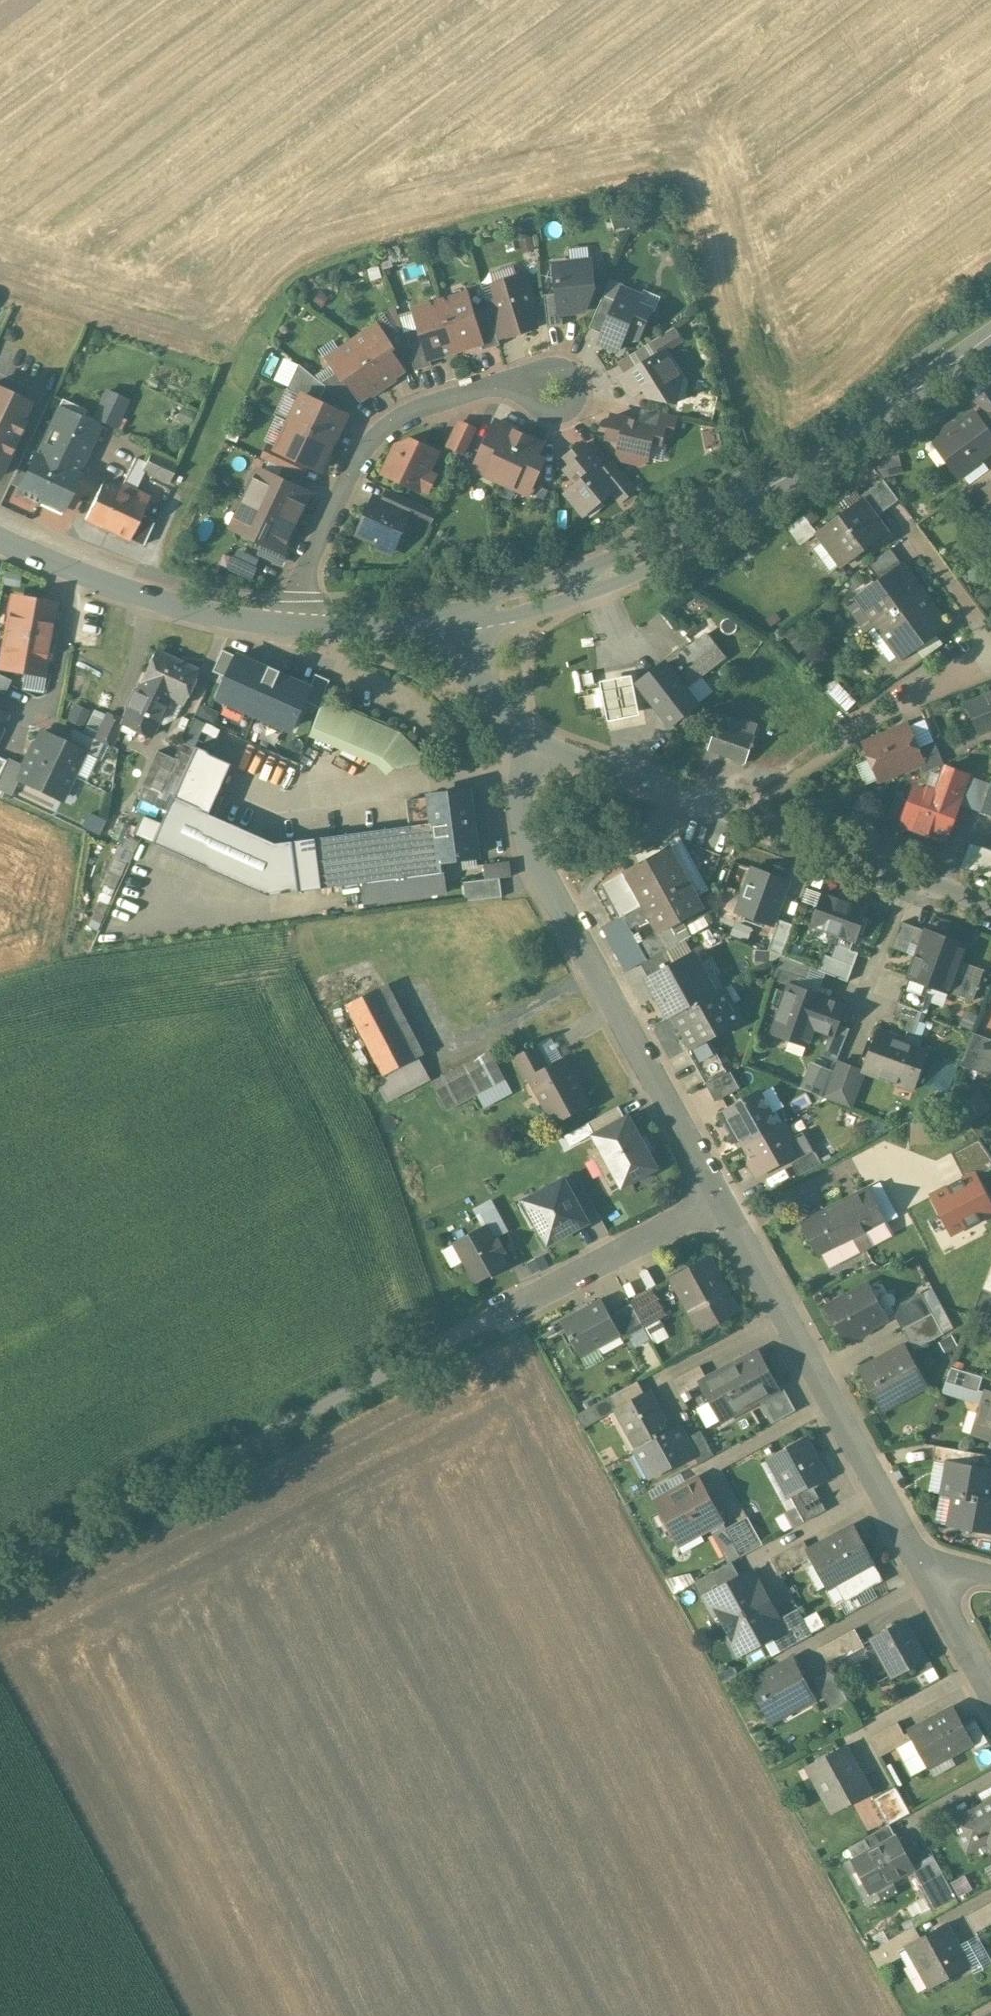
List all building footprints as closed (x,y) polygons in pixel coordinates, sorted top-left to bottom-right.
[(591,262),(555,266),(558,293),(560,311),(563,311),(585,309),(594,287),(591,262)] [(524,275),(494,284),(499,300),(509,334),(510,335),(536,327),(528,303),(532,302),(524,275)] [(642,296),(623,288),(618,301),(603,334),(600,342),(618,350),(626,332),(639,338),(651,310),(638,305),(642,296)] [(558,293),(545,294),(548,326),(564,325),(563,311),(560,311),(558,293)] [(474,314),(468,294),(441,302),(456,350),(482,342),(483,342),(474,314)] [(604,295),(590,328),(603,334),(618,301),(604,295)] [(509,334),(499,300),(487,303),(489,309),(498,338),(499,337),(509,334)] [(441,302),(414,310),(420,328),(429,358),(430,358),(456,350),(441,302)] [(489,309),(474,314),(483,342),(482,342),(484,350),(501,345),(499,337),(498,338),(489,309)] [(403,328),(387,338),(394,347),(391,350),(403,368),(413,362),(413,361),(403,328)] [(420,328),(405,333),(403,328),(413,361),(413,362),(416,370),(433,365),(430,358),(429,358),(420,328)] [(387,338),(382,330),(373,336),(369,331),(354,342),(382,384),(404,370),(403,368),(391,350),(394,347),(387,338)] [(382,384),(354,342),(338,353),(341,358),(332,364),(338,372),(344,381),(347,379),(360,398),(360,399),(382,384)] [(650,342),(620,361),(628,374),(658,355),(650,342)] [(628,374),(621,378),(632,395),(645,386),(652,397),(677,402),(682,379),(665,351),(658,355),(628,374)] [(322,382),(300,364),(288,389),(303,396),(303,395),(320,403),(328,387),(322,382)] [(338,372),(322,382),(328,387),(349,405),(360,398),(347,379),(344,381),(338,372)] [(0,390),(0,472),(23,422),(20,420),(28,403),(0,390)] [(979,398),(987,410),(990,415),(990,390),(979,398)] [(128,402),(107,392),(95,417),(116,426),(128,402)] [(320,403),(303,395),(303,396),(291,422),(334,442),(346,417),(331,410),(331,408),(320,403)] [(99,427),(59,409),(37,456),(76,475),(99,427)] [(960,423),(959,428),(943,440),(953,454),(950,455),(949,462),(957,472),(964,474),(980,462),(978,460),(990,450),(990,434),(988,431),(990,429),(990,415),(987,410),(978,417),(975,412),(960,423)] [(676,416),(662,413),(659,426),(665,428),(664,429),(672,431),(676,416)] [(659,426),(612,416),(608,437),(622,440),(619,451),(625,452),(624,458),(641,462),(648,458),(652,441),(661,443),(664,429),(665,428),(659,426)] [(334,442),(291,422),(278,448),(278,449),(302,460),(321,469),(334,442)] [(477,429),(461,422),(450,445),(466,453),(477,429)] [(506,432),(494,426),(476,464),(487,470),(485,473),(502,481),(524,434),(508,426),(506,432)] [(544,443),(524,434),(502,481),(518,488),(519,485),(530,490),(544,460),(537,457),(544,443)] [(412,440),(400,444),(386,473),(418,489),(436,451),(412,440)] [(302,460),(278,449),(278,448),(270,444),(263,458),(282,467),(296,474),(296,473),(302,460)] [(604,470),(583,444),(568,457),(574,464),(568,469),(580,483),(568,493),(580,507),(597,494),(601,499),(612,490),(618,486),(604,470)] [(178,464),(152,451),(146,463),(135,458),(132,465),(169,483),(178,464)] [(37,456),(35,455),(17,493),(40,503),(42,499),(63,509),(78,476),(76,475),(37,456)] [(637,489),(614,462),(604,470),(618,486),(612,490),(622,502),(637,489)] [(296,474),(282,467),(278,477),(299,488),(304,477),(296,473),(296,474)] [(119,492),(102,484),(86,519),(129,539),(130,538),(140,516),(150,496),(136,490),(143,476),(130,469),(119,492)] [(971,484),(978,493),(990,484),(990,469),(971,484)] [(278,477),(264,471),(259,482),(249,486),(251,491),(247,498),(296,522),(310,493),(299,488),(278,477)] [(884,479),(861,496),(863,499),(864,499),(877,516),(900,500),(884,479)] [(977,494),(990,513),(990,484),(978,493),(977,494)] [(438,512),(406,497),(400,510),(410,514),(410,515),(432,525),(438,512)] [(296,522),(247,498),(244,506),(239,508),(242,518),(237,529),(264,542),(270,545),(283,551),(296,522)] [(400,510),(374,498),(359,533),(380,543),(390,539),(398,543),(410,515),(410,514),(400,510)] [(863,499),(818,533),(842,566),(888,531),(877,516),(864,499),(863,499)] [(140,516),(130,538),(144,545),(154,523),(140,516)] [(270,545),(264,542),(259,553),(265,556),(270,545)] [(891,548),(868,564),(882,583),(904,566),(891,548)] [(232,570),(257,578),(264,558),(239,550),(232,570)] [(882,583),(859,600),(877,625),(880,623),(923,591),(904,566),(882,583)] [(923,591),(880,623),(901,651),(902,653),(913,644),(945,621),(923,591)] [(54,603),(19,597),(18,605),(11,610),(7,632),(48,639),(54,603)] [(48,639),(7,632),(3,653),(8,661),(7,668),(42,674),(48,639)] [(708,632),(667,664),(685,688),(726,656),(708,632)] [(913,644),(902,653),(901,651),(886,662),(897,677),(923,658),(913,644)] [(199,670),(156,649),(139,684),(168,698),(183,705),(199,670)] [(228,679),(238,657),(223,650),(213,672),(228,679)] [(221,695),(240,703),(238,708),(273,723),(275,719),(294,727),(305,702),(311,688),(310,687),(281,674),(282,672),(270,667),(269,669),(238,655),(238,657),(228,679),(221,695)] [(667,664),(665,663),(640,682),(672,723),(697,704),(685,688),(667,664)] [(0,674),(0,693),(4,695),(12,680),(0,674)] [(316,674),(310,687),(311,688),(305,702),(320,709),(330,681),(316,674)] [(631,676),(600,682),(608,722),(640,716),(631,676)] [(139,684),(136,691),(134,690),(127,707),(128,707),(122,720),(119,727),(121,727),(131,732),(135,731),(136,729),(151,736),(168,698),(139,684)] [(967,702),(980,734),(990,730),(990,693),(967,702)] [(365,718),(324,700),(315,725),(354,741),(365,718)] [(122,720),(107,713),(95,738),(104,743),(112,746),(121,727),(119,727),(122,720)] [(365,718),(354,741),(385,755),(395,764),(424,759),(424,758),(401,733),(365,718)] [(748,729),(742,727),(740,732),(719,724),(710,749),(746,762),(754,737),(747,734),(748,729)] [(95,738),(72,727),(65,742),(85,751),(84,752),(97,758),(104,743),(95,738)] [(907,727),(866,744),(881,777),(920,761),(922,760),(916,747),(907,727)] [(65,742),(42,731),(30,756),(73,776),(84,752),(85,751),(65,742)] [(934,739),(916,747),(922,760),(920,761),(925,772),(944,764),(934,739)] [(210,815),(210,814),(232,764),(194,747),(171,798),(210,815)] [(157,751),(142,784),(160,792),(175,759),(157,751)] [(73,776),(30,756),(19,780),(58,798),(62,789),(68,787),(73,776)] [(939,788),(929,784),(928,784),(925,792),(915,788),(902,823),(946,839),(959,803),(962,797),(960,796),(965,781),(968,774),(947,766),(939,788)] [(969,775),(966,781),(965,781),(960,796),(962,797),(959,803),(981,811),(990,783),(969,775)] [(981,811),(982,811),(990,814),(990,783),(981,811)] [(469,790),(431,795),(435,822),(440,860),(441,860),(478,855),(469,790)] [(907,798),(896,794),(887,817),(899,821),(907,798)] [(431,797),(408,800),(411,825),(435,822),(431,797)] [(276,844),(210,814),(210,815),(171,798),(151,843),(269,896),(320,889),(314,839),(276,844)] [(411,825),(314,839),(320,889),(364,882),(443,872),(441,860),(440,860),(435,822),(411,825)] [(670,846),(626,870),(627,872),(644,903),(651,916),(660,932),(661,932),(704,908),(670,846)] [(509,861),(485,864),(487,879),(500,877),(511,876),(509,861)] [(788,881),(754,868),(744,897),(749,898),(744,915),(772,925),(788,881)] [(443,872),(364,882),(367,902),(446,892),(444,872),(443,872)] [(606,883),(623,915),(644,903),(627,872),(606,883)] [(487,879),(465,881),(467,900),(503,896),(500,877),(487,879)] [(865,910),(824,895),(825,894),(823,894),(812,926),(813,926),(813,925),(842,936),(838,946),(850,950),(854,940),(856,941),(867,910),(866,909),(865,910)] [(644,903),(623,915),(630,927),(651,916),(644,903)] [(725,906),(717,925),(733,932),(741,913),(725,906)] [(660,932),(651,916),(630,927),(647,960),(665,950),(670,947),(661,932),(660,932)] [(793,925),(780,920),(769,949),(782,955),(793,925)] [(922,928),(902,921),(892,947),(908,953),(912,942),(923,946),(928,932),(926,932),(926,930),(922,929),(922,928)] [(966,944),(927,930),(926,930),(926,932),(928,932),(923,946),(919,957),(918,956),(910,977),(915,979),(911,990),(921,993),(925,982),(974,1000),(978,988),(980,989),(981,986),(979,985),(981,979),(957,970),(966,944)] [(838,946),(835,945),(831,957),(825,954),(819,971),(826,973),(848,982),(858,953),(850,950),(838,946)] [(665,950),(647,960),(641,963),(650,978),(674,965),(665,950)] [(675,1014),(720,990),(712,976),(708,978),(695,954),(674,965),(650,978),(649,979),(670,1017),(675,1014)] [(812,967),(782,955),(774,979),(790,985),(796,987),(799,978),(807,981),(812,967)] [(819,971),(812,967),(807,981),(799,978),(796,987),(818,995),(826,973),(819,971)] [(796,987),(790,985),(773,1034),(808,1046),(814,1028),(825,999),(825,998),(818,995),(796,987)] [(418,1058),(381,987),(349,1003),(385,1074),(386,1074),(418,1058)] [(720,990),(675,1014),(693,1047),(693,1048),(710,1039),(742,1021),(724,987),(720,990)] [(911,990),(903,987),(898,1001),(923,1011),(928,996),(911,990)] [(844,1006),(825,999),(814,1028),(830,1034),(834,1035),(838,1024),(844,1006)] [(923,1011),(898,1001),(893,1015),(918,1024),(923,1011)] [(965,1009),(964,1027),(977,1028),(978,1010),(965,1009)] [(838,1024),(834,1035),(830,1034),(822,1057),(837,1062),(850,1029),(838,1024)] [(906,1039),(879,1029),(863,1070),(898,1083),(900,1075),(916,1081),(913,1088),(914,1089),(928,1050),(905,1042),(906,1039)] [(974,1032),(961,1065),(984,1073),(990,1055),(990,1038),(974,1032)] [(728,1072),(710,1039),(693,1048),(693,1047),(688,1049),(707,1084),(728,1072)] [(537,1045),(516,1057),(528,1079),(532,1077),(531,1075),(548,1066),(537,1045)] [(491,1049),(432,1081),(448,1110),(506,1078),(491,1049)] [(418,1058),(386,1074),(385,1074),(376,1079),(387,1100),(431,1077),(422,1061),(420,1062),(418,1058)] [(548,1066),(531,1075),(532,1077),(557,1122),(589,1105),(564,1058),(548,1066)] [(814,1059),(803,1086),(826,1095),(837,1069),(814,1059)] [(728,1072),(707,1084),(716,1101),(741,1087),(731,1070),(728,1072)] [(759,1093),(723,1113),(742,1147),(745,1146),(784,1124),(776,1111),(771,1114),(759,1093)] [(971,1094),(958,1104),(965,1115),(979,1105),(971,1094)] [(619,1105),(589,1122),(595,1133),(626,1117),(619,1105)] [(595,1133),(594,1134),(603,1150),(613,1170),(603,1175),(613,1192),(658,1168),(629,1115),(626,1117),(595,1133)] [(784,1124),(745,1146),(751,1157),(750,1163),(757,1175),(792,1156),(795,1162),(814,1152),(804,1132),(792,1138),(787,1130),(784,1124)] [(975,1174),(977,1179),(990,1172),(990,1155),(980,1139),(952,1153),(965,1179),(975,1174)] [(603,1150),(593,1156),(603,1175),(613,1170),(603,1150)] [(814,1152),(795,1162),(792,1164),(799,1177),(822,1164),(815,1151),(814,1152)] [(932,1196),(952,1234),(966,1226),(968,1229),(982,1222),(980,1219),(990,1213),(990,1205),(990,1203),(977,1179),(975,1174),(965,1179),(932,1196)] [(565,1179),(531,1197),(537,1209),(531,1212),(548,1245),(588,1223),(565,1179)] [(868,1188),(803,1222),(820,1255),(854,1238),(868,1231),(886,1221),(868,1188)] [(509,1231),(492,1200),(475,1210),(485,1229),(487,1228),(493,1240),(509,1231)] [(485,1229),(456,1245),(476,1281),(506,1264),(500,1254),(504,1252),(499,1241),(495,1243),(493,1240),(487,1228),(485,1229)] [(868,1231),(854,1238),(860,1250),(874,1243),(868,1231)] [(708,1258),(673,1277),(702,1330),(737,1311),(708,1258)] [(988,1273),(983,1288),(990,1292),(990,1274),(988,1273)] [(868,1283),(827,1305),(846,1340),(887,1318),(868,1283)] [(654,1288),(631,1301),(632,1303),(645,1327),(668,1315),(654,1288)] [(983,1288),(977,1304),(990,1310),(990,1292),(983,1288)] [(921,1291),(891,1308),(902,1329),(903,1329),(933,1313),(921,1291)] [(602,1298),(561,1320),(580,1353),(594,1346),(596,1349),(621,1336),(622,1335),(611,1314),(602,1298)] [(632,1303),(611,1314),(622,1335),(621,1336),(623,1339),(645,1327),(632,1303)] [(933,1313),(903,1329),(915,1350),(944,1333),(933,1313)] [(956,1335),(943,1339),(947,1351),(960,1346),(956,1335)] [(905,1346),(862,1370),(883,1407),(926,1384),(905,1346)] [(759,1351),(708,1379),(701,1383),(721,1419),(759,1398),(780,1387),(779,1387),(759,1351)] [(700,1365),(674,1379),(682,1394),(701,1383),(708,1379),(700,1365)] [(983,1376),(952,1366),(946,1381),(979,1391),(983,1376)] [(638,1381),(612,1395),(618,1406),(644,1392),(638,1381)] [(783,1385),(779,1387),(780,1387),(759,1398),(773,1423),(796,1410),(783,1385)] [(988,1390),(974,1434),(990,1439),(990,1391),(988,1390)] [(618,1406),(614,1408),(615,1410),(618,1409),(630,1432),(630,1433),(631,1434),(636,1431),(643,1445),(673,1428),(660,1404),(655,1407),(646,1391),(618,1406)] [(612,1395),(595,1404),(601,1415),(602,1417),(615,1410),(614,1408),(618,1406),(612,1395)] [(595,1404),(577,1414),(583,1425),(601,1415),(595,1404)] [(673,1429),(643,1445),(636,1449),(646,1467),(650,1465),(659,1467),(661,1471),(694,1453),(695,1452),(687,1438),(680,1425),(673,1428),(673,1429)] [(701,1430),(687,1438),(695,1452),(694,1453),(699,1463),(715,1454),(701,1430)] [(806,1439),(777,1454),(788,1476),(781,1480),(790,1497),(791,1497),(812,1485),(827,1477),(806,1439)] [(935,1445),(933,1460),(949,1463),(949,1462),(989,1469),(990,1460),(990,1454),(935,1445)] [(949,1462),(949,1463),(944,1493),(956,1495),(951,1524),(990,1531),(990,1499),(990,1496),(990,1469),(989,1469),(949,1462)] [(681,1472),(650,1490),(656,1501),(688,1483),(681,1472)] [(656,1501),(655,1501),(677,1540),(698,1528),(700,1532),(701,1532),(723,1519),(700,1477),(688,1483),(656,1501)] [(812,1485),(791,1497),(805,1522),(826,1511),(812,1485)] [(748,1516),(726,1528),(742,1556),(764,1544),(748,1516)] [(698,1528),(677,1540),(683,1551),(705,1539),(701,1532),(700,1532),(698,1528)] [(810,1552),(809,1553),(812,1559),(827,1588),(835,1583),(845,1602),(882,1581),(872,1563),(873,1563),(854,1528),(853,1529),(854,1530),(838,1539),(837,1538),(810,1552)] [(805,1541),(771,1559),(780,1575),(812,1559),(809,1553),(810,1552),(805,1541)] [(732,1561),(697,1581),(706,1596),(718,1590),(741,1577),(732,1561)] [(741,1577),(718,1590),(723,1600),(720,1611),(732,1634),(744,1637),(749,1648),(777,1633),(783,1629),(780,1623),(752,1571),(741,1577)] [(691,1572),(667,1578),(675,1593),(696,1581),(691,1572)] [(801,1611),(780,1623),(783,1629),(777,1633),(786,1649),(813,1634),(801,1611)] [(906,1619),(872,1637),(894,1676),(927,1658),(906,1619)] [(856,1628),(824,1646),(822,1647),(821,1650),(830,1665),(865,1646),(856,1628)] [(794,1657),(750,1682),(771,1721),(815,1696),(794,1657)] [(832,1669),(814,1678),(832,1709),(849,1700),(832,1669)] [(954,1707),(909,1731),(910,1732),(913,1738),(928,1766),(973,1742),(954,1707)] [(898,1721),(872,1736),(871,1738),(871,1740),(880,1756),(913,1738),(910,1732),(906,1734),(898,1721)] [(847,1745),(807,1766),(833,1812),(872,1791),(847,1745)] [(896,1786),(874,1798),(888,1824),(890,1824),(911,1812),(896,1786)] [(952,1822),(968,1850),(989,1838),(990,1842),(990,1800),(971,1811),(953,1821),(952,1822)] [(965,1801),(947,1811),(953,1821),(971,1811),(965,1801)] [(888,1824),(865,1837),(872,1849),(896,1836),(890,1824),(888,1824)] [(872,1849),(856,1858),(866,1876),(870,1874),(878,1887),(914,1868),(913,1866),(896,1836),(872,1849)] [(933,1854),(913,1866),(914,1868),(922,1884),(919,1886),(935,1915),(959,1901),(933,1854)] [(967,1916),(976,1932),(990,1923),(990,1903),(967,1916)] [(921,1937),(907,1945),(908,1945),(931,1987),(970,1965),(946,1923),(921,1937)] [(915,1926),(870,1950),(880,1968),(902,1956),(899,1951),(908,1945),(907,1945),(921,1937),(915,1926)]
